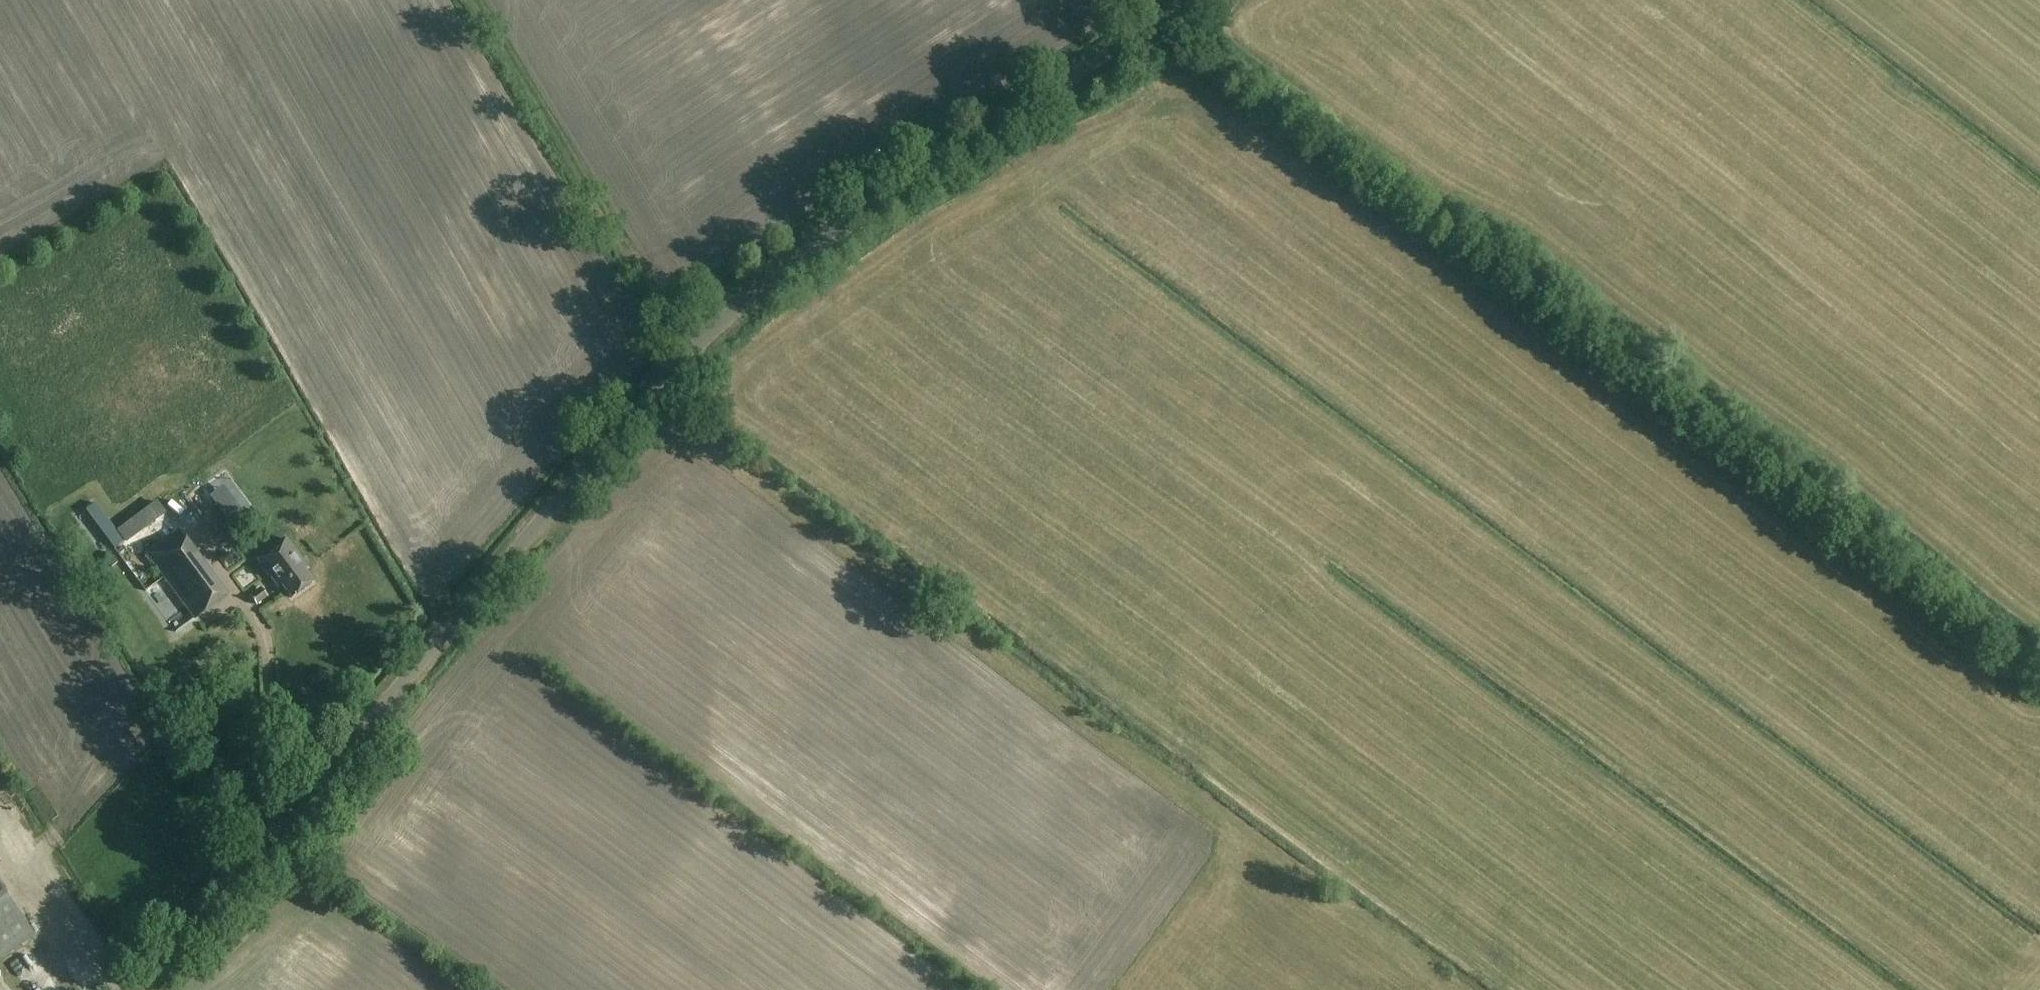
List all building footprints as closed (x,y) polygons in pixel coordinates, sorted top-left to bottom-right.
[(318,560),(292,525),(267,543),(272,550),(259,560),(279,586),(282,583),(293,597),(312,583),(303,571),(318,560)] [(227,595),(178,529),(145,553),(195,620),(227,595)] [(243,553),(230,562),(239,575),(252,565),(243,553)] [(242,582),(253,596),(268,585),(257,570),(242,582)] [(267,588),(255,594),(263,608),(274,602),(267,588)] [(222,608),(206,616),(212,629),(229,621),(222,608)] [(34,935),(0,888),(0,960),(34,935)] [(74,976),(101,963),(92,944),(65,957),(74,976)] [(12,984),(0,968),(0,987),(2,989),(4,989),(12,984)]
